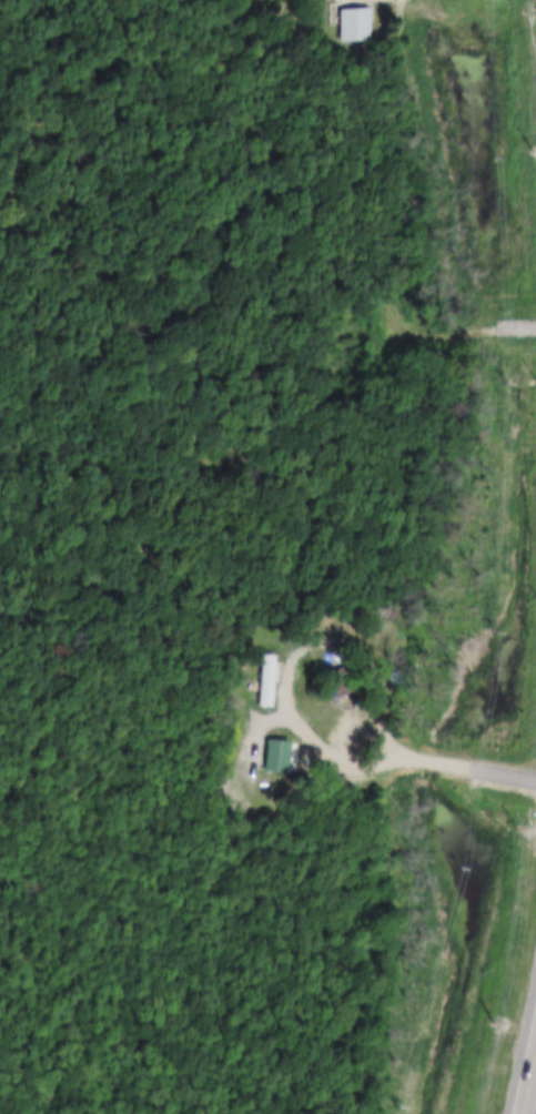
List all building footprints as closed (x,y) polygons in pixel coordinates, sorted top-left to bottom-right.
[(326,6),(356,3),(358,34),(330,37),(326,6)] [(341,10),(341,42),(371,42),(371,10),(341,10)] [(249,651),(244,703),(260,705),(265,654),(249,651)] [(251,736),(275,737),(273,770),(250,769),(251,736)]
